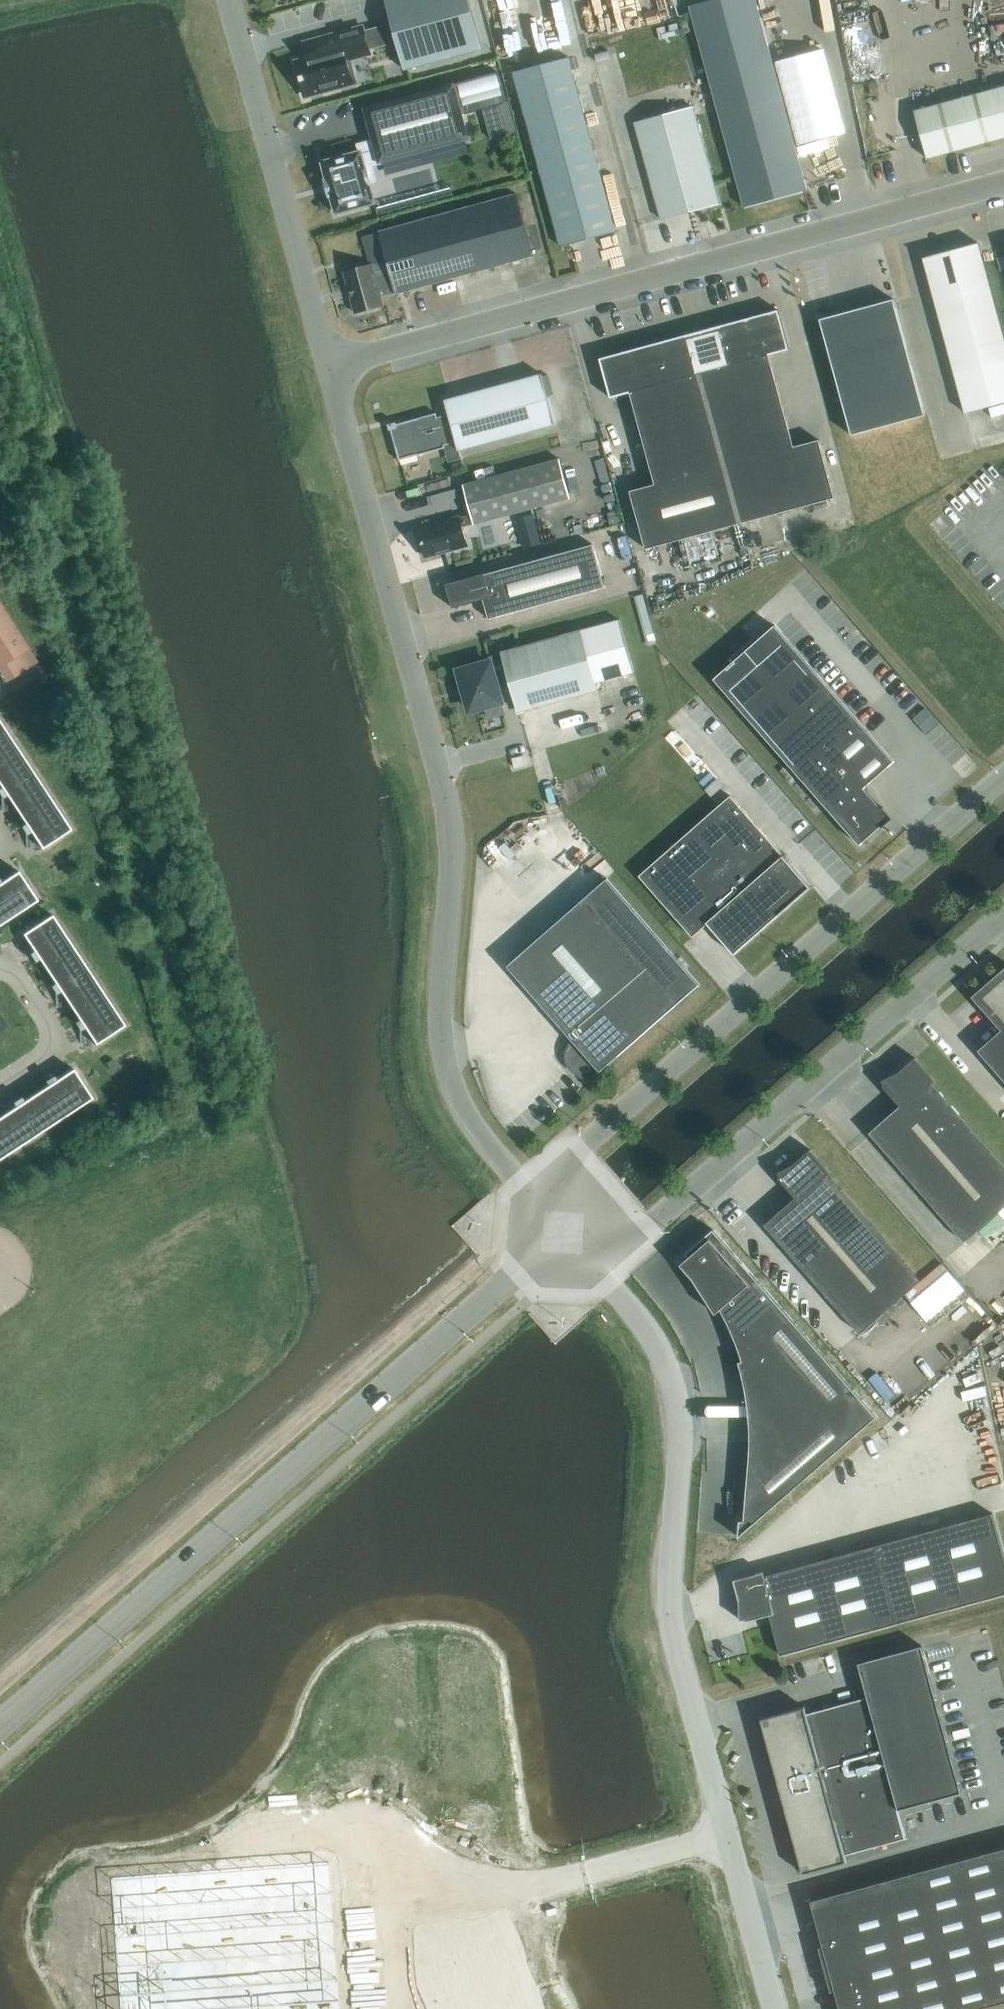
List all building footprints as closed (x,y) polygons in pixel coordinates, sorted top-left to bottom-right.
[(470,0),(387,0),(406,69),(483,49),(470,0)] [(756,0),(712,0),(691,6),(745,206),(807,189),(756,0)] [(370,52),(363,25),(346,30),(346,32),(305,43),(309,59),(296,63),(305,94),(322,90),(323,92),(341,87),(340,85),(353,81),(353,78),(355,77),(352,64),(349,65),(347,59),(370,52)] [(596,154),(569,57),(514,71),(541,169),(596,154)] [(496,73),(448,86),(455,114),(484,106),(493,137),(512,131),(496,73)] [(360,151),(323,161),(327,179),(331,196),(332,196),(337,213),(376,202),(366,166),(459,142),(462,142),(455,114),(448,86),(366,108),(368,117),(374,140),(359,144),(360,151)] [(927,158),(1003,137),(1003,86),(915,111),(927,158)] [(693,106),(635,122),(662,219),(720,203),(693,106)] [(616,231),(596,154),(541,169),(562,246),(616,231)] [(373,264),(345,271),(356,312),(384,305),(381,296),(396,292),(396,293),(534,255),(517,193),(379,231),(389,268),(375,272),(373,264)] [(978,242),(924,257),(966,412),(1003,402),(1003,337),(978,242)] [(926,415),(894,299),(820,319),(852,435),(926,415)] [(790,349),(779,309),(749,317),(760,357),(769,354),(790,349)] [(760,357),(749,317),(719,326),(730,365),(760,357)] [(730,365),(719,326),(690,334),(700,373),(730,365)] [(700,373),(690,334),(660,342),(671,381),(700,373)] [(671,381),(660,342),(630,350),(641,389),(671,381)] [(641,389),(630,350),(600,358),(611,397),(631,392),(641,389)] [(778,387),(769,354),(760,357),(730,365),(700,373),(709,405),(778,387)] [(396,422),(389,424),(390,430),(391,429),(400,460),(446,447),(445,445),(457,442),(459,450),(556,424),(542,373),(445,400),(449,414),(438,417),(437,412),(397,423),(396,422)] [(671,381),(641,389),(631,392),(639,424),(709,405),(700,373),(671,381)] [(786,416),(778,387),(709,405),(717,434),(786,416)] [(717,434),(709,405),(639,424),(647,453),(717,434)] [(794,446),(786,416),(717,434),(725,465),(794,446)] [(725,465),(717,434),(647,453),(656,484),(725,465)] [(835,497),(820,439),(794,446),(725,465),(741,523),(835,497)] [(571,497),(560,458),(464,485),(471,514),(418,528),(426,556),(468,545),(463,527),(571,497)] [(725,465),(656,484),(631,491),(646,548),(741,523),(725,465)] [(515,520),(523,547),(541,542),(533,516),(515,520)] [(489,523),(483,538),(508,547),(513,532),(489,523)] [(485,573),(447,584),(453,607),(484,599),(489,618),(605,587),(594,544),(485,574),(485,573)] [(5,673),(31,657),(0,607),(0,665),(5,673)] [(490,662),(460,670),(464,683),(460,684),(464,698),(467,697),(471,709),(502,701),(498,689),(512,685),(519,711),(598,689),(596,683),(634,672),(619,619),(503,652),(508,672),(494,676),(490,662)] [(895,761),(775,624),(714,678),(860,845),(881,826),(882,827),(884,825),(885,809),(884,807),(883,808),(865,787),(895,761)] [(42,848),(72,829),(0,720),(0,784),(42,848)] [(812,886),(784,855),(731,795),(640,875),(693,936),(708,923),(735,953),(780,914),(812,886)] [(19,870),(0,883),(0,925),(38,900),(19,870)] [(700,983),(608,878),(508,965),(579,1045),(578,1054),(567,1053),(567,1054),(567,1059),(569,1064),(572,1068),(576,1072),(581,1075),(587,1076),(592,1076),(597,1074),(601,1071),(616,1057),(676,1004),(700,983)] [(53,914),(23,934),(96,1044),(125,1024),(53,914)] [(994,982),(997,985),(981,1000),(1003,1026),(1003,973),(994,982)] [(983,1051),(981,1048),(979,1050),(1003,1079),(1003,1033),(983,1051)] [(936,1080),(916,1057),(900,1071),(883,1080),(889,1091),(888,1091),(901,1105),(870,1132),(965,1241),(1003,1207),(1003,1163),(933,1082),(936,1080)] [(94,1098),(75,1070),(0,1118),(0,1158),(94,1098)] [(921,1280),(829,1174),(831,1172),(811,1149),(795,1162),(796,1163),(778,1171),(784,1183),(796,1197),(765,1224),(861,1333),(921,1280)] [(877,1416),(714,1229),(687,1253),(690,1257),(682,1264),(695,1278),(700,1274),(702,1276),(721,1307),(728,1320),(734,1334),(739,1348),(744,1362),(748,1376),(751,1391),(753,1406),(754,1421),(750,1421),(751,1424),(751,1433),(751,1441),(751,1452),(750,1461),(746,1513),(745,1520),(741,1520),(740,1537),(877,1416)] [(734,1579),(740,1599),(743,1618),(756,1619),(772,1614),(778,1636),(783,1654),(1003,1594),(1003,1554),(993,1512),(765,1573),(764,1571),(734,1579)] [(962,1792),(922,1645),(859,1662),(868,1696),(807,1713),(805,1706),(762,1718),(804,1872),(847,1861),(845,1854),(906,1838),(898,1809),(962,1792)] [(909,1873),(915,1893),(817,1920),(824,1945),(820,1946),(820,1947),(825,1946),(836,1988),(841,2008),(975,2008),(1003,2001),(1003,1847),(909,1873)] [(79,1883),(88,2008),(308,2008),(298,1867),(79,1883)]
